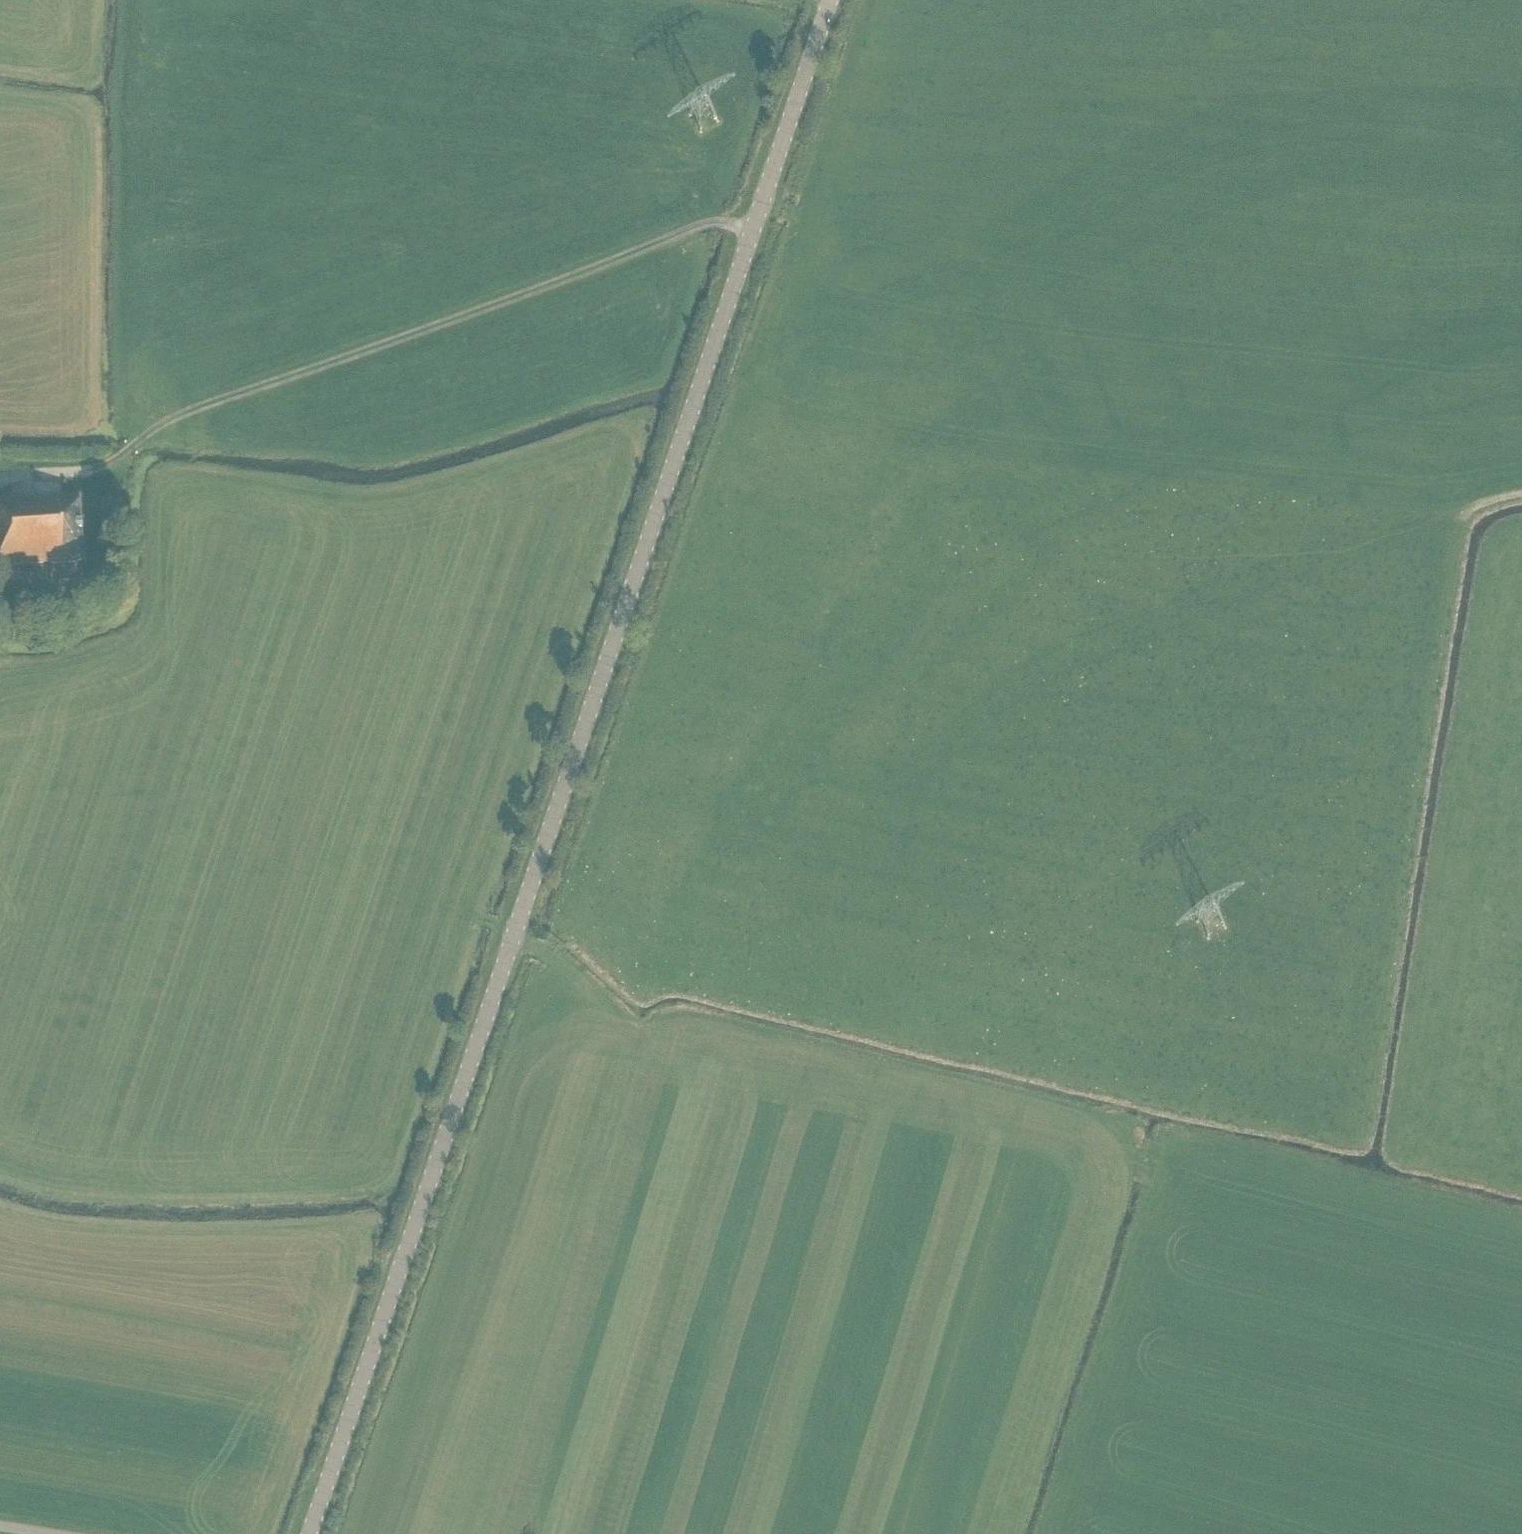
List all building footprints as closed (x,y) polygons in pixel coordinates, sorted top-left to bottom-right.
[(77,495),(58,497),(58,498),(42,499),(42,498),(0,501),(0,567),(81,562),(77,495)]
